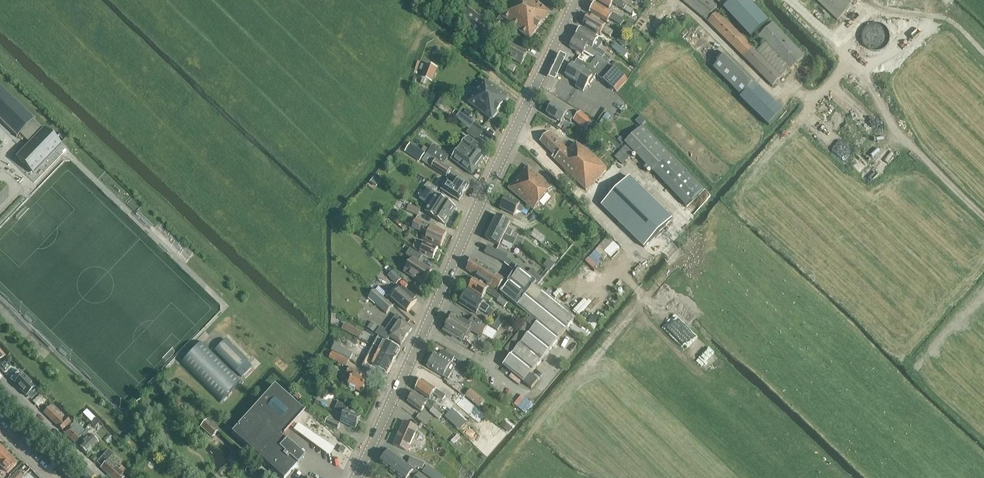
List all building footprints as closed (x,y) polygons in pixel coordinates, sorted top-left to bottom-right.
[(499,16),(499,17),(500,16),(513,26),(528,39),(528,40),(551,13),(535,0),(512,0),(499,16)] [(609,8),(612,3),(624,10),(623,11),(632,16),(635,10),(617,0),(597,0),(597,1),(609,8)] [(705,20),(716,7),(708,0),(681,0),(705,20)] [(724,8),(751,38),(768,21),(749,0),(733,0),(724,8)] [(836,23),(858,0),(813,0),(836,23)] [(590,13),(607,23),(610,18),(621,25),(624,20),(613,13),(595,3),(590,13)] [(481,38),(485,33),(484,33),(490,26),(478,16),(480,14),(470,6),(461,18),(466,21),(467,21),(476,28),(473,32),(481,38)] [(708,21),(744,57),(754,48),(745,39),(732,26),(728,22),(718,12),(708,21)] [(583,25),(600,35),(602,32),(610,37),(613,32),(605,26),(606,25),(589,15),(583,25)] [(499,16),(495,20),(505,28),(506,29),(507,28),(510,30),(513,26),(500,16),(499,17),(499,16)] [(625,27),(631,30),(634,26),(628,22),(625,27)] [(656,26),(656,29),(658,32),(661,33),(664,32),(666,30),(666,26),(664,24),(661,23),(658,24),(656,26)] [(761,34),(759,36),(790,69),(802,58),(804,56),(773,23),(771,25),(761,34)] [(581,28),(575,38),(598,51),(603,42),(598,39),(599,38),(581,28)] [(617,41),(624,46),(627,42),(620,37),(617,41)] [(598,51),(575,38),(570,48),(582,55),(584,51),(594,57),(598,51)] [(615,43),(611,48),(624,58),(627,53),(615,43)] [(510,44),(504,55),(521,64),(527,53),(510,44)] [(754,48),(744,57),(773,86),(782,77),(754,48)] [(566,57),(561,54),(549,78),(555,81),(566,57)] [(712,67),(739,94),(752,81),(724,54),(712,67)] [(591,84),(594,78),(596,74),(602,79),(617,92),(627,80),(606,61),(604,63),(596,57),(588,68),(578,59),(574,65),(573,64),(565,75),(578,83),(576,87),(583,91),(589,83),(591,84)] [(417,76),(414,85),(429,90),(438,67),(436,67),(438,64),(432,61),(430,65),(427,63),(421,78),(417,76)] [(492,120),(492,119),(508,99),(509,98),(508,97),(485,80),(481,86),(481,85),(468,102),(491,120),(492,120)] [(769,126),(784,110),(754,82),(739,98),(769,126)] [(47,161),(62,145),(44,128),(42,129),(33,120),(35,118),(34,117),(33,118),(0,86),(0,120),(17,136),(16,137),(17,137),(20,134),(29,143),(22,150),(23,150),(16,157),(20,161),(25,166),(31,172),(44,158),(46,160),(47,161)] [(830,95),(846,107),(851,100),(835,87),(830,95)] [(441,98),(435,105),(441,110),(447,102),(441,98)] [(547,114),(561,123),(564,118),(569,121),(573,115),(554,103),(547,114)] [(586,131),(593,123),(581,112),(573,121),(586,131)] [(457,119),(470,129),(467,133),(477,141),(484,131),(462,114),(457,119)] [(635,152),(653,171),(670,155),(642,126),(625,142),(627,145),(615,156),(623,164),(635,152)] [(610,167),(607,170),(600,163),(586,150),(576,143),(569,151),(550,132),(541,142),(554,156),(553,158),(565,170),(586,190),(594,183),(600,190),(613,177),(617,174),(610,167)] [(469,137),(460,149),(480,164),(489,152),(469,137)] [(410,143),(405,151),(420,161),(425,153),(421,150),(410,143)] [(422,162),(427,166),(428,164),(433,166),(432,168),(446,177),(451,169),(444,165),(449,156),(432,146),(422,162)] [(480,164),(460,149),(452,160),(458,165),(472,175),(480,164)] [(670,155),(653,171),(687,206),(703,190),(670,155)] [(534,210),(548,193),(553,187),(528,166),(509,188),(534,210)] [(469,185),(457,177),(454,181),(450,178),(448,181),(442,190),(459,201),(469,185)] [(629,177),(601,206),(644,247),(672,219),(629,177)] [(427,182),(424,187),(428,190),(421,200),(430,205),(425,212),(445,225),(456,208),(434,194),(437,189),(427,182)] [(529,210),(525,208),(519,205),(520,204),(506,197),(501,209),(514,216),(517,210),(526,215),(529,210)] [(406,211),(418,216),(420,210),(409,205),(406,211)] [(395,216),(393,219),(398,225),(402,228),(405,226),(395,216)] [(497,217),(491,228),(522,243),(524,240),(518,236),(518,235),(512,233),(513,231),(508,229),(510,223),(497,217)] [(412,229),(428,235),(426,240),(441,247),(447,233),(416,219),(412,229)] [(522,243),(491,228),(486,239),(499,246),(502,239),(514,245),(514,244),(520,247),(522,243)] [(530,234),(540,242),(544,237),(534,229),(530,234)] [(598,247),(604,253),(614,243),(608,237),(598,247)] [(412,248),(420,254),(433,260),(438,248),(425,243),(424,245),(415,241),(412,248)] [(484,253),(505,263),(514,271),(501,293),(530,318),(504,349),(511,355),(502,366),(530,389),(537,382),(528,375),(575,319),(536,287),(538,284),(527,275),(517,267),(507,259),(509,256),(488,246),(484,253)] [(405,272),(423,284),(432,271),(419,262),(422,256),(410,249),(406,255),(413,259),(405,272)] [(466,270),(482,281),(481,283),(475,279),(472,284),(471,284),(469,287),(469,288),(469,290),(482,298),(486,292),(499,300),(501,297),(501,296),(497,293),(505,280),(474,259),(466,270)] [(388,275),(396,284),(402,279),(393,270),(388,275)] [(531,270),(527,275),(538,284),(542,280),(531,270)] [(567,278),(552,295),(559,300),(563,295),(579,309),(589,297),(567,278)] [(392,299),(399,305),(407,312),(417,301),(402,287),(392,299)] [(368,295),(370,297),(369,298),(386,313),(393,306),(373,289),(368,295)] [(465,296),(460,304),(465,307),(472,311),(476,314),(479,309),(486,314),(486,313),(489,308),(490,307),(483,303),(484,302),(467,291),(467,292),(465,296)] [(499,300),(498,301),(505,307),(509,303),(501,297),(499,300)] [(376,334),(379,336),(387,341),(390,337),(401,345),(412,329),(397,315),(386,330),(381,326),(376,334)] [(501,316),(493,326),(498,330),(506,320),(501,316)] [(444,329),(453,334),(452,335),(457,338),(457,337),(463,341),(470,330),(473,332),(475,328),(483,333),(488,326),(474,317),(470,324),(460,318),(459,321),(452,317),(444,329)] [(367,327),(375,332),(379,326),(371,321),(367,327)] [(672,333),(705,370),(719,357),(685,321),(672,333)] [(362,333),(376,341),(379,336),(376,334),(365,328),(362,333)] [(378,354),(394,362),(400,350),(386,342),(387,341),(379,336),(376,341),(383,344),(379,353),(378,354)] [(214,350),(236,372),(247,360),(226,339),(214,350)] [(203,342),(181,364),(220,402),(241,381),(203,342)] [(336,353),(350,360),(353,353),(339,347),(336,353)] [(378,354),(379,353),(373,350),(369,358),(374,361),(371,366),(387,375),(394,362),(378,354)] [(448,379),(451,373),(456,365),(452,363),(454,358),(442,350),(439,355),(435,353),(434,354),(433,355),(431,357),(432,358),(430,362),(428,362),(427,364),(428,366),(427,367),(448,379)] [(330,358),(346,366),(349,360),(333,352),(330,358)] [(463,364),(460,369),(467,375),(470,370),(463,364)] [(362,393),(367,382),(369,378),(361,375),(362,374),(348,367),(345,374),(352,377),(348,386),(350,387),(350,388),(355,390),(362,393)] [(10,379),(26,396),(35,387),(19,370),(10,379)] [(445,396),(436,390),(423,380),(419,384),(418,385),(417,387),(417,388),(416,390),(430,400),(434,394),(449,405),(452,401),(445,396)] [(297,425),(293,422),(302,411),(274,385),(231,433),(282,477),(285,477),(304,457),(280,436),(290,425),(295,429),(298,425),(297,425)] [(472,389),(466,396),(479,407),(484,400),(472,389)] [(27,396),(30,399),(36,393),(33,390),(27,396)] [(428,402),(415,392),(408,402),(421,412),(425,406),(431,410),(434,408),(428,402)] [(334,411),(344,415),(341,422),(355,428),(361,417),(347,410),(348,407),(338,402),(334,411)] [(43,412),(63,431),(71,422),(66,417),(52,403),(43,412)] [(434,408),(431,410),(430,411),(439,420),(442,416),(434,408)] [(82,414),(81,415),(90,423),(94,419),(86,412),(85,411),(82,414)] [(417,419),(426,424),(429,419),(420,414),(417,419)] [(94,419),(89,425),(94,429),(99,423),(94,419)] [(326,424),(338,429),(340,424),(329,419),(326,424)] [(201,427),(212,437),(218,431),(206,421),(201,427)] [(75,443),(80,438),(85,432),(75,422),(64,433),(75,443)] [(394,445),(407,451),(418,428),(404,422),(394,445)] [(506,422),(502,427),(509,432),(513,427),(506,422)] [(335,449),(299,424),(298,425),(295,429),(294,432),(330,457),(335,449)] [(85,432),(80,438),(84,442),(79,447),(87,455),(98,443),(91,436),(92,436),(87,431),(85,432)] [(452,441),(454,443),(460,437),(458,435),(452,441)] [(101,467),(101,468),(112,477),(124,477),(125,477),(122,475),(126,471),(122,466),(120,469),(109,459),(114,454),(111,452),(109,450),(97,462),(101,467)] [(419,473),(419,474),(414,470),(415,470),(389,451),(380,463),(399,477),(426,477),(419,473)] [(0,463),(0,472),(2,470),(7,474),(17,464),(8,455),(0,463)] [(408,462),(423,469),(425,464),(410,457),(408,462)] [(421,474),(427,477),(444,477),(427,466),(421,474)]
